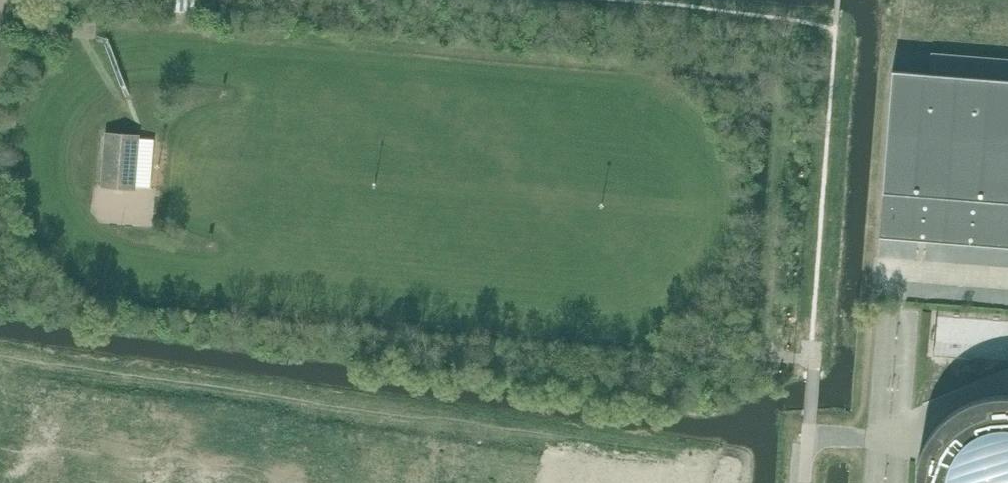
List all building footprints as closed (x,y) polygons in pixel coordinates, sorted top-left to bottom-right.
[(931,52),(930,73),(893,71),(880,238),(1007,248),(1007,58),(931,52)] [(135,189),(139,135),(106,133),(102,186),(135,189)] [(162,136),(147,135),(145,180),(160,181),(162,136)] [(1007,395),(991,396),(975,400),(959,407),(945,417),(934,429),(925,443),(918,459),(915,475),(915,482),(1007,482),(1007,395)]
